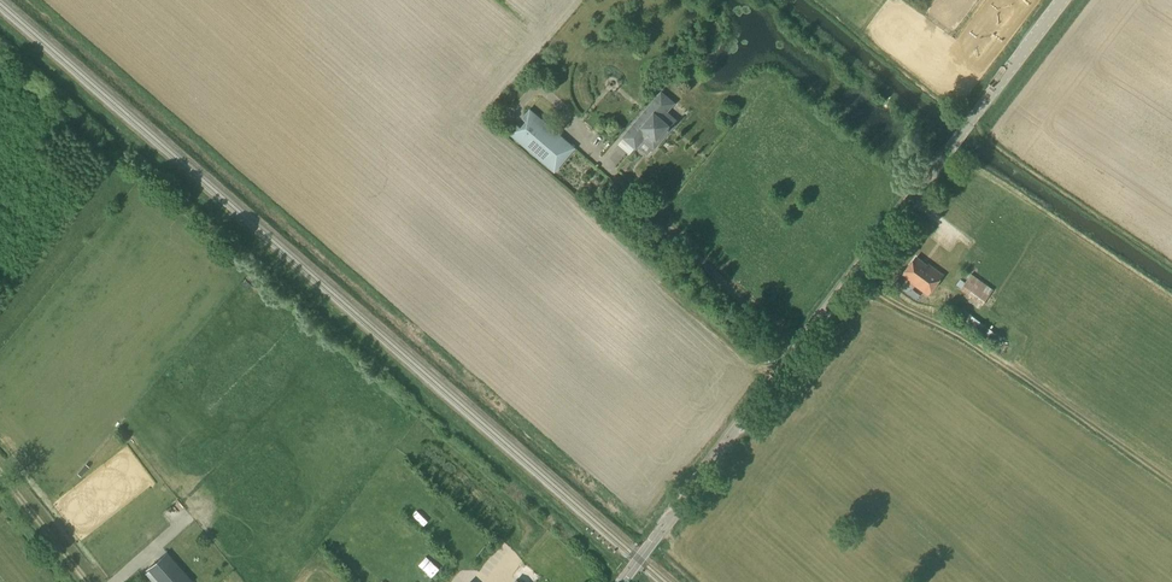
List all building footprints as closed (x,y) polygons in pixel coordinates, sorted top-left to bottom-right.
[(623,136),(637,148),(644,139),(652,146),(663,133),(666,135),(677,122),(667,113),(674,104),(663,93),(643,115),(642,115),(636,121),(636,122),(623,136)] [(556,173),(576,149),(530,110),(510,134),(556,173)] [(622,139),(615,143),(618,149),(625,145),(622,139)] [(928,294),(942,275),(928,265),(927,266),(916,259),(904,275),(912,281),(911,282),(928,294)] [(983,276),(989,268),(981,263),(976,270),(983,276)] [(960,280),(955,285),(961,289),(960,289),(982,305),(994,291),(994,290),(981,281),(980,280),(972,274),(971,274),(965,283),(960,280)] [(959,314),(949,306),(946,310),(971,329),(983,338),(994,345),(996,342),(1000,338),(972,316),(972,315),(963,308),(959,314)] [(663,336),(654,336),(655,347),(663,346),(663,336)] [(426,507),(418,514),(427,522),(434,515),(426,507)] [(409,521),(401,526),(412,543),(420,537),(409,521)] [(350,549),(352,538),(339,535),(337,547),(350,549)] [(477,554),(484,542),(476,538),(470,550),(477,554)] [(166,551),(145,570),(156,581),(191,581),(193,581),(166,551)] [(354,569),(362,577),(372,568),(364,560),(354,569)] [(212,561),(204,567),(215,581),(223,574),(212,561)]
